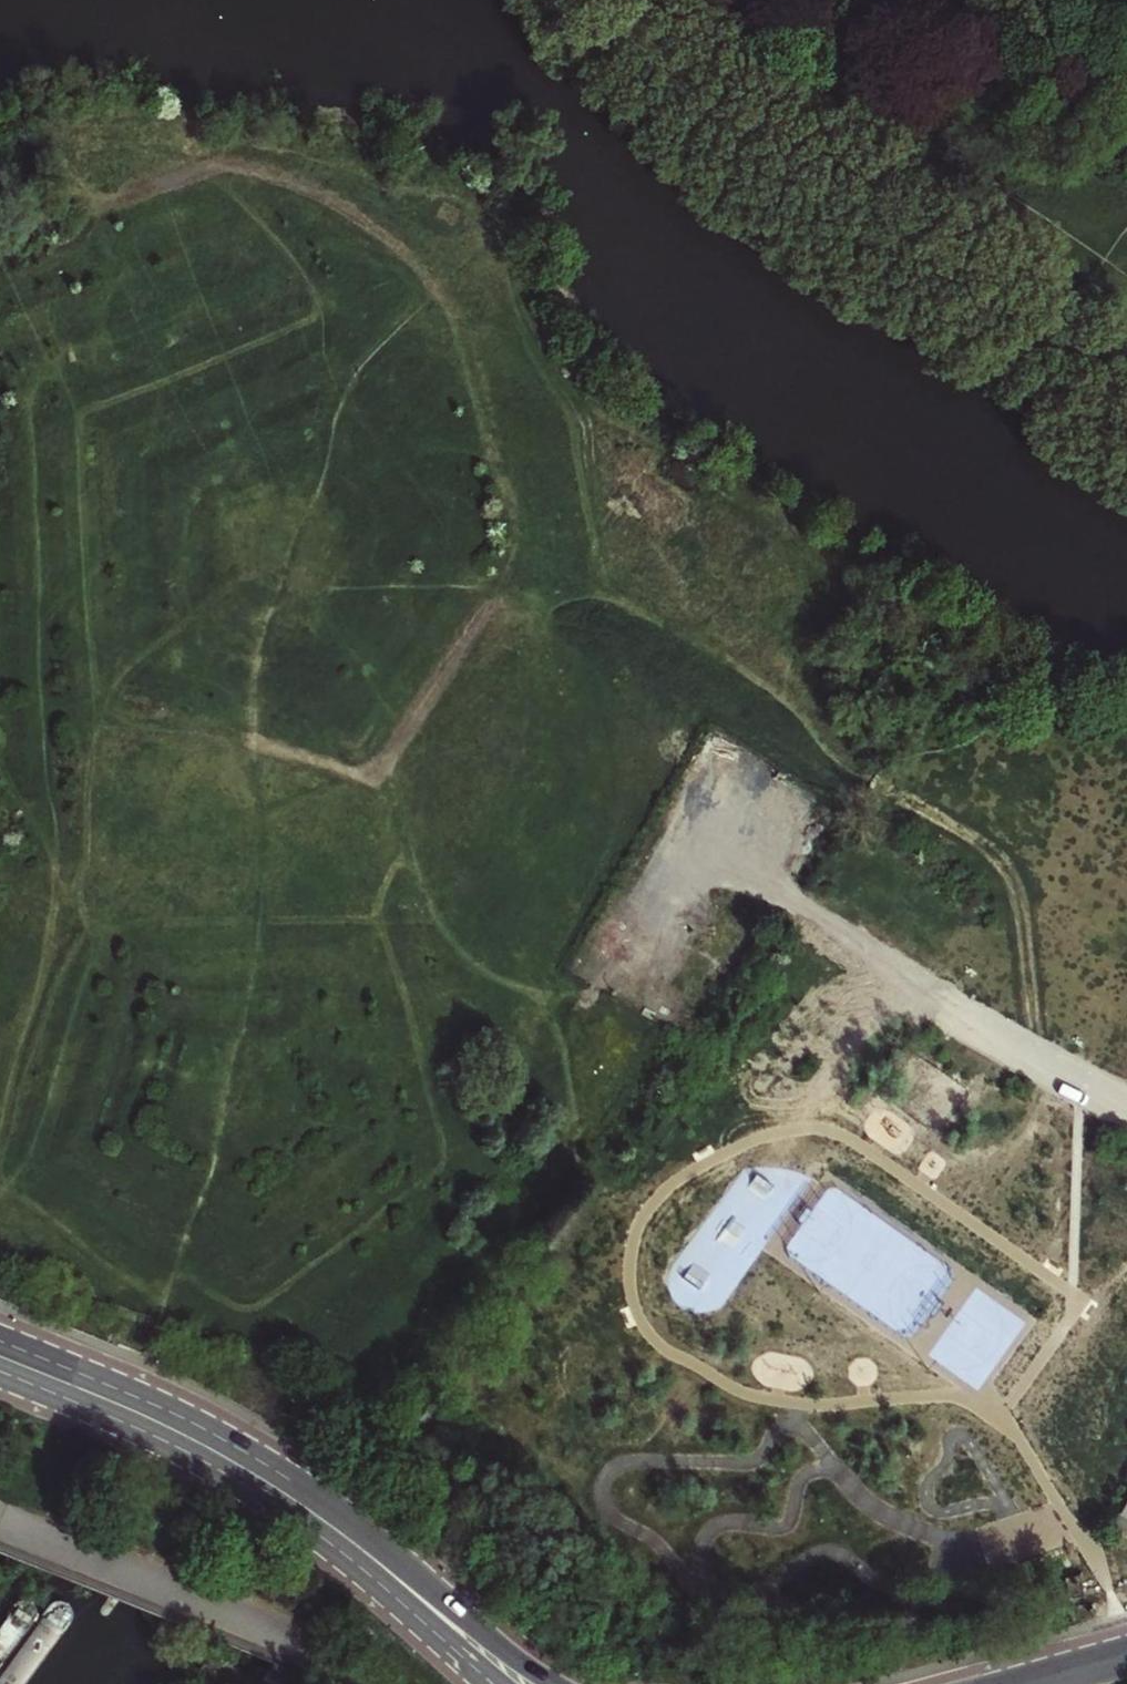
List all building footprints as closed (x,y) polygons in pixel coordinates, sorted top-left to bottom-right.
[(1114,1525),(1126,1532),(1126,1501),(1114,1525)] [(1066,1588),(1069,1601),(1085,1597),(1080,1577),(1064,1580),(1066,1588)]
